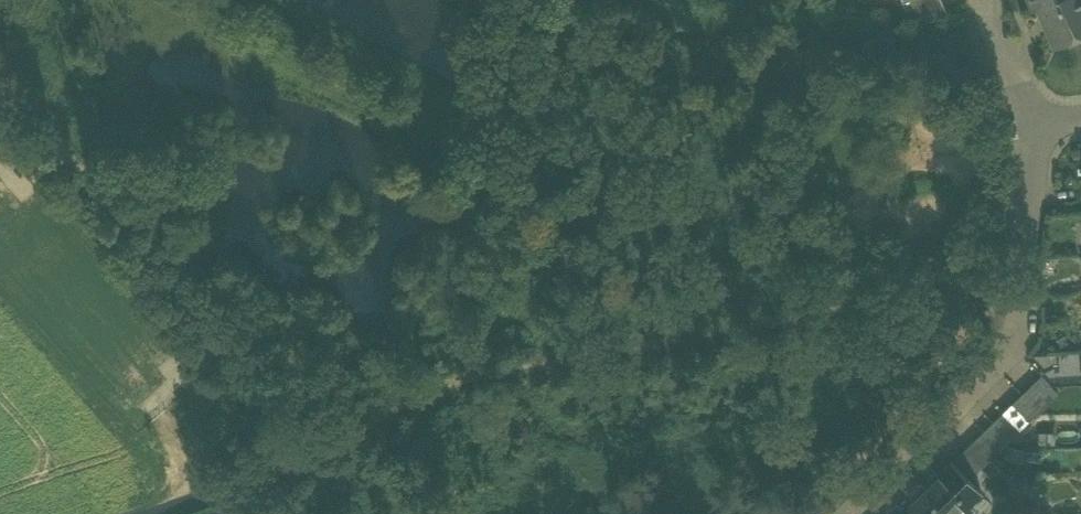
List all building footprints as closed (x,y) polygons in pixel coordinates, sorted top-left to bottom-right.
[(931,20),(948,12),(942,0),(906,0),(905,0),(904,0),(902,1),(910,19),(931,20)] [(1037,8),(1054,0),(1029,0),(1034,9),(1037,8)] [(1037,8),(1055,47),(1080,36),(1080,0),(1054,0),(1037,8)] [(1041,375),(1031,385),(1048,402),(1058,393),(1052,386),(1041,375)] [(1031,385),(1022,394),(1039,412),(1048,402),(1031,385)] [(1022,394),(1012,404),(1029,421),(1039,412),(1022,394)] [(1012,404),(1003,413),(1020,430),(1029,421),(1012,404)] [(1003,413),(993,422),(1010,440),(1020,430),(1003,413)] [(993,422),(984,431),(1001,449),(1010,440),(993,422)] [(984,431),(974,441),(991,458),(1001,449),(984,431)] [(974,441),(964,450),(981,468),(991,458),(974,441)] [(969,480),(981,468),(964,450),(952,462),(969,480)] [(951,462),(930,483),(958,513),(981,492),(969,480),(952,462),(951,462)] [(912,500),(926,513),(957,513),(958,513),(930,483),(912,500)] [(912,500),(902,509),(898,504),(888,513),(926,513),(912,500)]
